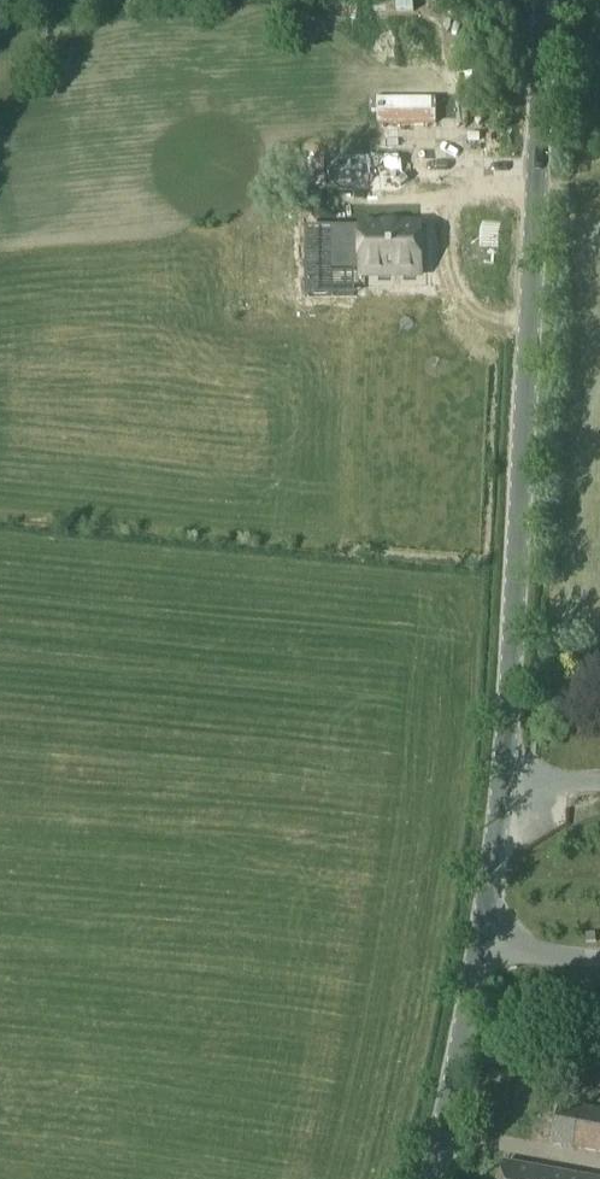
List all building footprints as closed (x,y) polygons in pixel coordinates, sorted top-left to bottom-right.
[(446,125),(387,124),(386,158),(445,160),(446,125)] [(293,187),(323,189),(324,166),(294,164),(293,187)] [(399,228),(384,228),(384,226),(361,227),(361,232),(332,232),(333,273),(362,273),(362,278),(422,277),(421,225),(399,226),(399,228)] [(597,933),(587,934),(588,943),(598,942),(597,933)] [(599,1154),(599,1114),(560,1107),(553,1146),(599,1154)] [(503,1166),(501,1178),(574,1178),(503,1166)]
